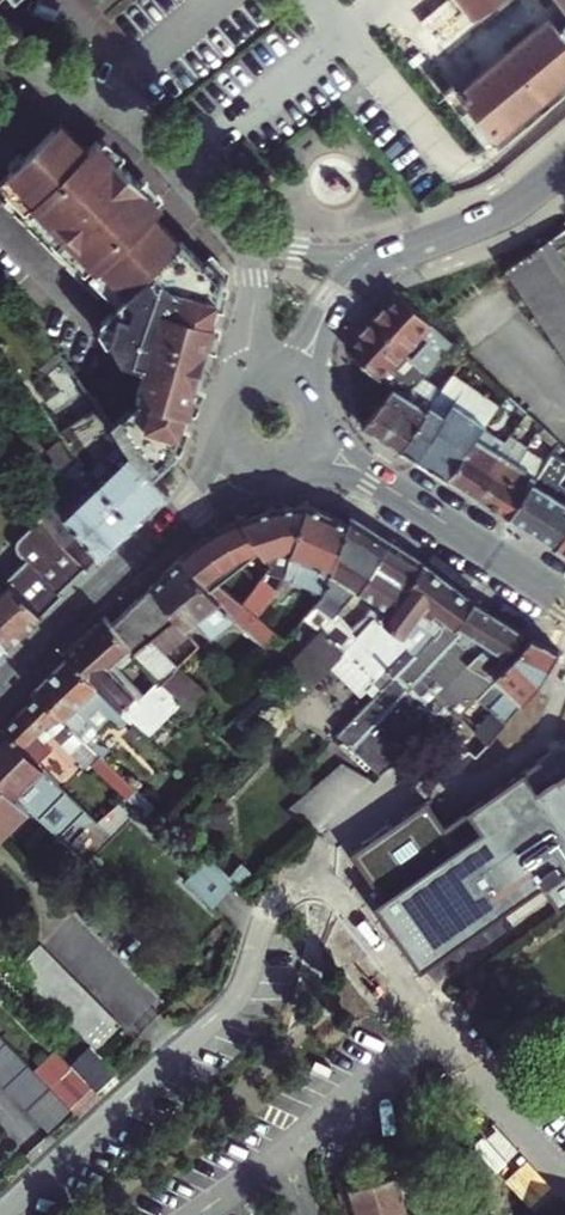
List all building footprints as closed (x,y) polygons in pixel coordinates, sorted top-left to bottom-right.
[(462,89),(556,11),(549,0),(495,0),(469,21),(433,53),(462,89)] [(556,11),(462,89),(448,99),(474,131),(485,144),(487,143),(504,131),(564,81),(564,0),(549,0),(556,11)] [(469,21),(495,0),(453,0),(469,21)] [(456,17),(455,14),(452,13),(450,12),(447,12),(445,13),(443,15),(442,17),(441,19),(441,21),(442,24),(444,25),(446,27),(448,27),(451,27),(453,26),(455,24),(456,22),(457,19),(456,17)] [(442,28),(440,26),(438,24),(436,23),(433,23),(431,24),(429,26),(428,28),(427,30),(427,32),(428,35),(430,36),(432,38),(434,38),(436,38),(439,37),(441,35),(442,33),(442,30),(442,28)] [(428,39),(427,37),(425,35),(422,34),(419,35),(417,35),(415,37),(414,39),(413,41),(414,44),(414,46),(416,48),(418,49),(420,50),(423,49),(425,48),(427,47),(428,44),(429,42),(428,39)] [(175,435),(218,277),(200,258),(193,264),(183,254),(140,207),(148,200),(84,128),(76,134),(50,106),(0,148),(0,197),(74,284),(83,276),(94,292),(79,305),(79,320),(88,329),(96,328),(104,352),(130,358),(122,389),(131,399),(102,422),(142,473),(172,450),(175,435)] [(267,165),(258,156),(242,170),(251,179),(267,165)] [(435,321),(397,286),(346,340),(347,343),(381,375),(435,321)] [(445,348),(453,338),(443,329),(402,375),(413,384),(425,370),(445,348)] [(460,361),(453,371),(498,400),(499,398),(521,414),(527,406),(453,338),(445,348),(460,361)] [(402,375),(398,373),(360,420),(397,443),(442,384),(425,370),(413,384),(402,375)] [(442,384),(397,443),(445,472),(481,423),(487,415),(456,393),(443,383),(442,384)] [(52,430),(76,461),(124,525),(157,493),(142,473),(102,422),(88,403),(52,430)] [(481,423),(445,472),(474,491),(493,466),(485,459),(502,438),(481,423)] [(560,437),(546,424),(542,430),(556,442),(560,437)] [(474,491),(490,501),(509,475),(507,473),(529,446),(507,432),(502,438),(485,459),(493,466),(474,491)] [(505,511),(553,540),(564,523),(564,480),(562,477),(564,473),(564,449),(556,442),(546,457),(505,511)] [(490,501),(505,511),(546,457),(529,446),(507,473),(509,475),(490,501)] [(39,524),(54,512),(66,528),(53,540),(76,565),(85,554),(92,558),(124,525),(76,461),(59,474),(75,494),(56,510),(37,486),(20,500),(39,524)] [(260,509),(234,518),(264,559),(268,554),(262,546),(282,534),(303,503),(289,504),(260,509)] [(314,584),(343,523),(303,503),(282,534),(268,554),(264,559),(235,602),(273,641),(275,637),(248,609),(262,589),(314,584)] [(189,542),(177,552),(207,588),(216,582),(235,602),(264,559),(234,518),(202,534),(189,542)] [(308,594),(297,609),(311,622),(323,611),(327,614),(332,609),(340,617),(359,592),(387,543),(346,519),(343,523),(314,584),(308,594)] [(553,540),(564,547),(564,523),(553,540)] [(53,540),(39,555),(63,581),(76,565),(53,540)] [(377,623),(419,563),(405,554),(387,543),(359,592),(370,601),(363,611),(349,625),(354,630),(368,616),(377,623)] [(168,614),(179,626),(188,619),(203,637),(225,618),(262,655),(273,641),(235,602),(216,582),(207,588),(177,552),(144,583),(161,605),(168,614)] [(48,601),(45,598),(63,581),(39,555),(21,573),(13,565),(0,575),(0,648),(48,601)] [(321,665),(353,702),(332,722),(352,743),(373,767),(412,732),(405,723),(422,701),(461,653),(468,645),(448,629),(471,599),(419,563),(377,623),(368,616),(354,630),(332,654),(321,665)] [(168,614),(161,605),(144,583),(105,621),(131,651),(153,679),(170,662),(158,648),(144,633),(168,614)] [(486,673),(523,631),(471,599),(448,629),(468,645),(461,653),(486,673)] [(131,651),(105,621),(99,612),(57,646),(62,654),(123,713),(138,729),(164,703),(162,701),(168,694),(156,681),(148,689),(145,685),(140,690),(115,663),(131,651)] [(168,614),(144,633),(158,648),(182,630),(179,626),(168,614)] [(332,654),(307,630),(273,666),(296,690),(321,665),(332,654)] [(539,681),(557,652),(528,635),(492,678),(477,697),(493,711),(474,732),(486,741),(539,681)] [(422,701),(444,720),(486,673),(461,653),(422,701)] [(123,713),(62,654),(27,687),(31,692),(95,755),(97,756),(105,748),(93,742),(84,732),(104,713),(109,717),(118,718),(123,713)] [(170,662),(153,679),(156,681),(168,694),(184,709),(196,697),(201,693),(173,665),(170,662)] [(0,721),(0,729),(31,761),(54,740),(65,750),(81,767),(84,765),(95,755),(31,692),(0,721)] [(18,802),(50,833),(63,820),(68,824),(77,826),(83,825),(89,820),(31,761),(0,729),(0,784),(18,802)] [(554,741),(554,740),(469,803),(460,808),(449,814),(440,820),(425,797),(353,850),(386,895),(379,901),(422,960),(542,874),(560,899),(564,896),(564,733),(554,741)] [(84,765),(115,796),(127,785),(97,756),(95,755),(84,765)] [(0,813),(4,816),(18,802),(0,784),(0,813)] [(204,904),(225,882),(219,876),(196,853),(175,875),(204,904)] [(236,859),(228,866),(245,882),(252,875),(236,859)] [(235,891),(245,882),(228,866),(219,876),(225,882),(235,891)] [(35,940),(8,966),(85,1044),(90,1049),(116,1023),(35,940)] [(480,960),(466,971),(477,985),(490,974),(480,960)] [(42,1129),(65,1107),(0,1039),(0,1085),(42,1129)] [(90,1049),(85,1044),(66,1065),(89,1090),(110,1070),(90,1049)] [(56,1056),(34,1075),(65,1107),(68,1109),(89,1090),(66,1065),(56,1056)] [(396,1159),(336,1175),(340,1186),(343,1185),(346,1197),(349,1196),(353,1210),(361,1208),(363,1214),(411,1214),(396,1159)]
